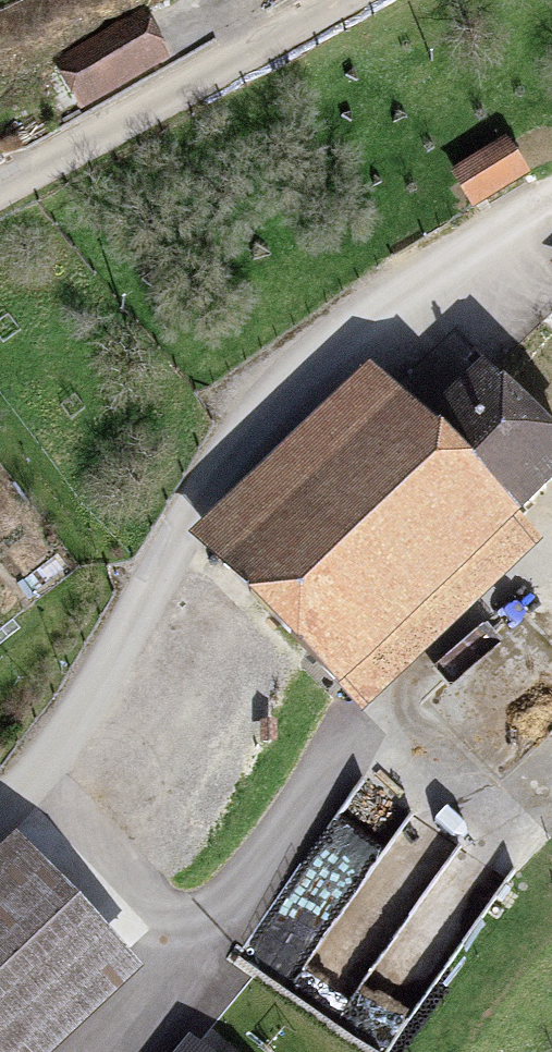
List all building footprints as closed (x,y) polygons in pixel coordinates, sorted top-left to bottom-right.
[(132,23),(49,67),(75,116),(158,72),(132,23)] [(499,163),(450,191),(469,223),(517,196),(499,163)] [(363,393),(191,556),(336,709),(508,546),(418,451),(363,393)] [(418,451),(508,546),(551,504),(551,487),(470,401),(418,451)] [(0,880),(0,1051),(67,1051),(126,997),(9,871),(0,880)]
